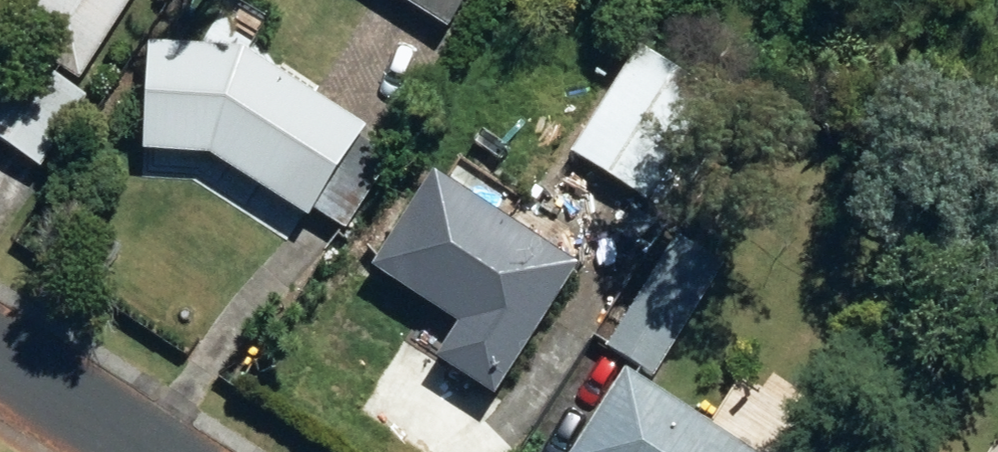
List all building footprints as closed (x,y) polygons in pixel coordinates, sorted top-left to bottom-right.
[(92,81),(144,0),(53,0),(28,40),(92,81)] [(447,31),(467,0),(397,0),(447,31)] [(224,155),(319,217),(377,131),(254,50),(161,47),(158,152),(224,155)] [(582,155),(656,201),(722,95),(648,48),(582,155)] [(48,166),(94,98),(33,57),(0,106),(0,134),(48,166)] [(451,360),(506,396),(589,266),(446,175),(386,269),(474,325),(451,360)] [(617,346),(662,375),(731,267),(685,238),(617,346)] [(637,375),(589,451),(761,451),(637,375)]
